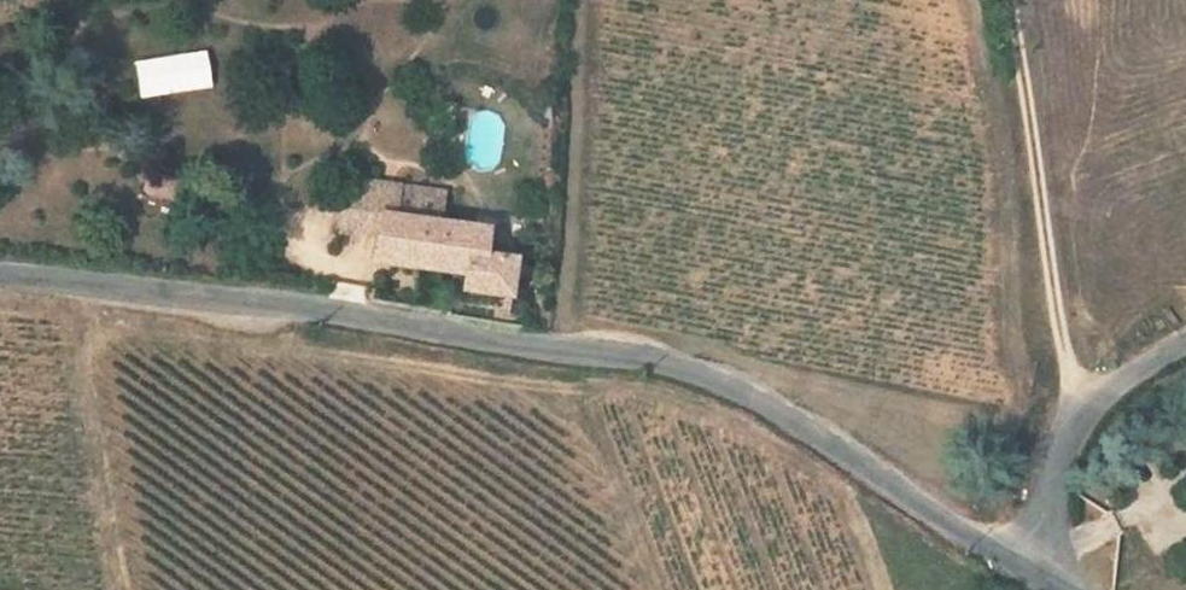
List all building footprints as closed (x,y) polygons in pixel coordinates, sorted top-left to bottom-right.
[(422,191),(403,189),(349,182),(343,234),(380,238),(377,265),(403,268),(422,271),(467,276),(465,294),(506,299),(513,300),(517,263),(500,261),(489,259),(492,232),(450,226),(441,224),(445,194),(422,191)] [(504,233),(492,232),(489,259),(500,261),(504,233)] [(506,299),(504,316),(511,317),(513,300),(506,299)]
